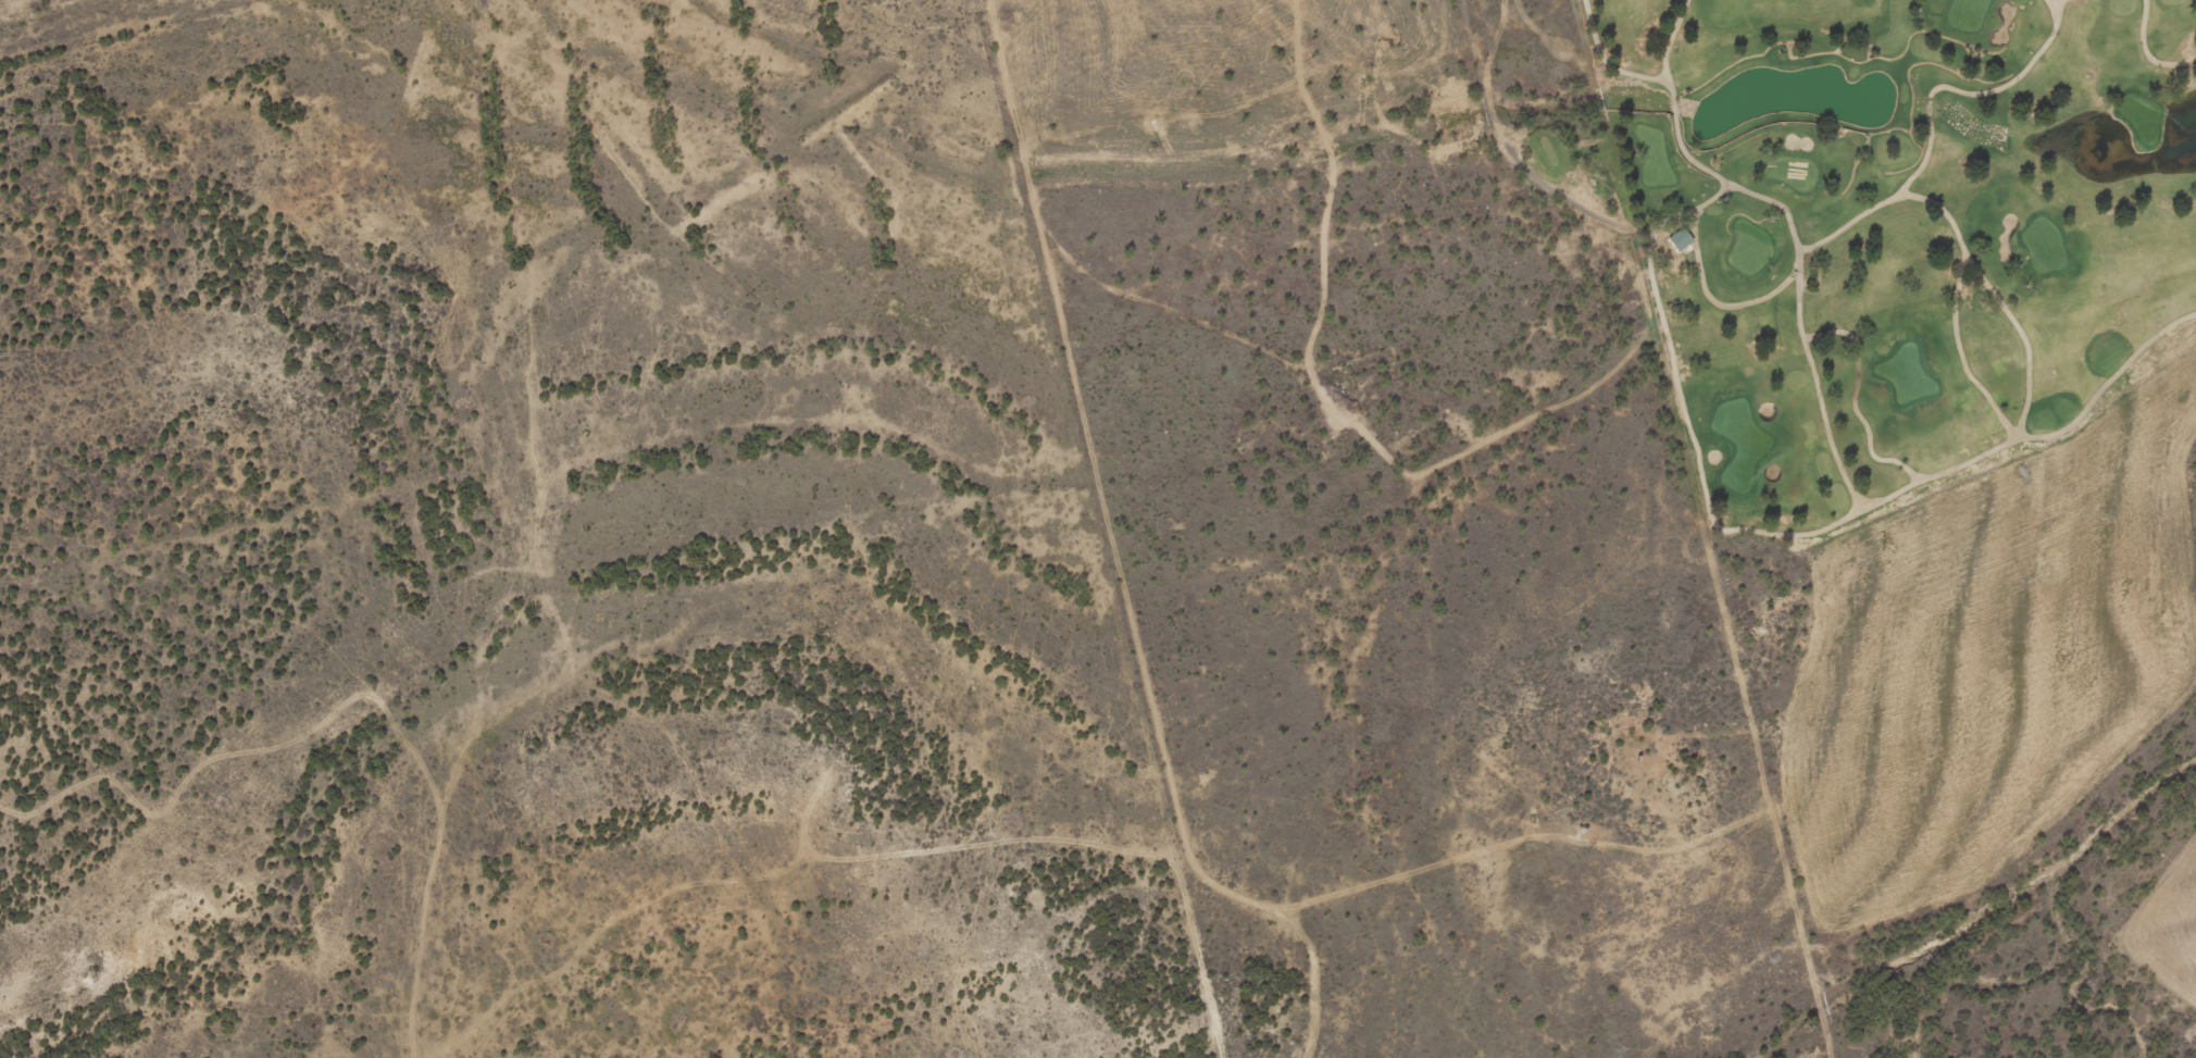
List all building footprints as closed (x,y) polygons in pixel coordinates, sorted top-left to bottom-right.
[(1681,251),(1696,240),(1686,227),(1671,237),(1681,251)]
